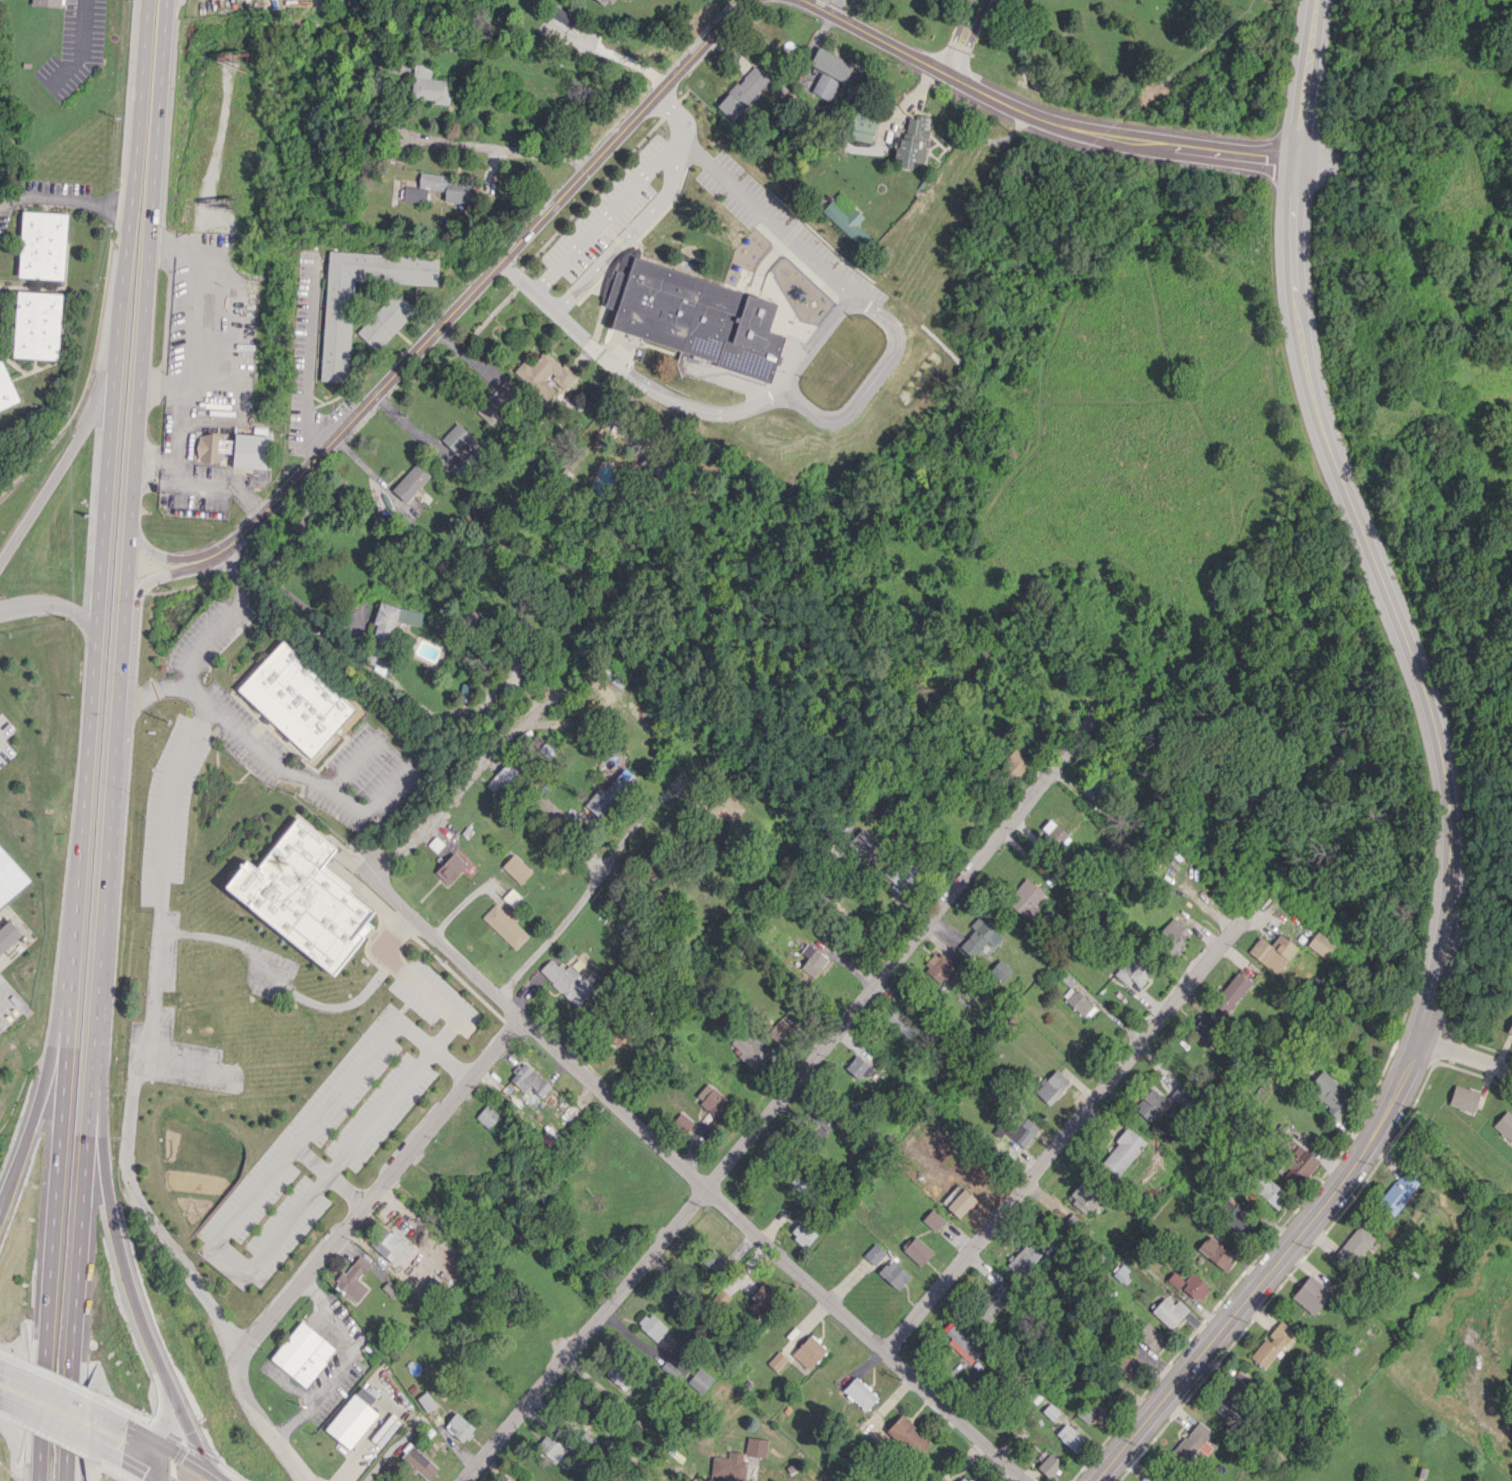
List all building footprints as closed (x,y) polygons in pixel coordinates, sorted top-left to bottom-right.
[(607,8),(613,0),(596,0),(607,8)] [(558,40),(574,20),(556,5),(539,25),(558,40)] [(843,81),(852,63),(817,47),(809,65),(843,81)] [(448,103),(451,81),(432,78),(433,66),(414,63),(410,98),(448,103)] [(716,106),(732,120),(769,79),(753,65),(716,106)] [(811,92),(828,100),(838,81),(820,72),(811,92)] [(877,112),(854,108),(849,138),(871,143),(877,112)] [(894,158),(899,159),(898,168),(911,169),(912,161),(923,163),(930,118),(908,114),(904,137),(897,136),(894,158)] [(472,184),(447,181),(448,175),(420,172),(418,187),(404,186),(402,201),(424,203),(426,189),(444,191),(443,201),(470,204),(472,184)] [(846,215),(830,200),(821,210),(861,248),(871,238),(856,225),(864,217),(853,207),(846,215)] [(67,213),(21,211),(18,277),(64,279),(67,213)] [(438,257),(327,251),(320,381),(348,383),(353,280),(437,285),(438,257)] [(639,257),(648,259),(783,303),(773,330),(788,336),(773,382),(613,327),(620,310),(606,306),(609,297),(619,269),(629,272),(636,256),(639,257)] [(59,359),(61,293),(15,291),(13,358),(59,359)] [(415,309),(395,291),(356,332),(376,351),(415,309)] [(514,370),(546,401),(558,389),(561,393),(577,377),(564,364),(561,367),(544,349),(530,363),(525,358),(514,370)] [(19,402),(2,360),(0,361),(0,410),(19,402)] [(518,392),(506,380),(476,411),(489,423),(518,392)] [(469,448),(476,441),(458,422),(441,438),(454,453),(464,442),(469,448)] [(233,467),(266,469),(267,435),(234,434),(233,467)] [(231,453),(231,436),(197,435),(196,461),(222,462),(223,452),(231,453)] [(430,475),(416,462),(392,488),(406,501),(430,475)] [(400,608),(379,601),(373,623),(377,624),(365,665),(383,670),(400,608)] [(355,710),(282,640),(236,689),(310,758),(355,710)] [(998,766),(1013,779),(1028,761),(1013,748),(998,766)] [(485,784),(495,793),(504,783),(508,786),(520,774),(507,762),(485,784)] [(603,792),(598,787),(583,805),(601,820),(636,778),(623,767),(603,792)] [(727,828),(742,807),(722,793),(708,814),(727,828)] [(335,974),(371,925),(366,921),(374,911),(319,870),(336,847),(295,817),(256,868),(245,859),(222,889),(335,974)] [(1060,851),(1071,839),(1049,819),(1038,830),(1060,851)] [(878,839),(858,827),(847,847),(866,859),(878,839)] [(0,846),(0,908),(30,881),(0,846)] [(446,885),(466,866),(454,852),(434,871),(446,885)] [(901,890),(919,869),(902,853),(883,874),(901,890)] [(501,867),(520,884),(532,871),(513,854),(501,867)] [(1025,920),(1046,894),(1025,877),(1004,902),(1025,920)] [(521,897),(511,888),(502,898),(512,907),(521,897)] [(528,936),(515,922),(518,919),(508,908),(504,912),(494,903),(481,917),(515,949),(528,936)] [(1006,938),(979,915),(968,926),(973,930),(960,945),(1001,981),(1010,971),(991,955),(1006,938)] [(1184,928),(1172,917),(1154,936),(1172,953),(1183,942),(1177,936),(1184,928)] [(21,934),(8,920),(0,927),(0,954),(21,934)] [(1306,945),(1324,958),(1334,944),(1316,931),(1306,945)] [(1247,951),(1275,974),(1296,948),(1278,934),(1269,945),(1258,937),(1247,951)] [(800,952),(807,958),(800,967),(813,977),(827,958),(806,943),(800,952)] [(940,982),(943,978),(952,985),(962,971),(935,951),(921,969),(940,982)] [(1114,975),(1125,983),(1129,978),(1139,986),(1151,969),(1130,953),(1114,975)] [(594,987),(569,964),(563,970),(551,958),(538,971),(576,1007),(594,987)] [(1211,1003),(1224,1014),(1249,983),(1236,972),(1211,1003)] [(1084,1018),(1094,1007),(1072,986),(1061,997),(1084,1018)] [(910,1041),(918,1018),(892,1009),(887,1023),(903,1029),(900,1037),(910,1041)] [(792,1029),(780,1018),(767,1032),(779,1043),(792,1029)] [(1189,1029),(1203,1042),(1213,1032),(1199,1018),(1189,1029)] [(604,1034),(615,1044),(623,1034),(611,1025),(604,1034)] [(737,1055),(755,1072),(767,1058),(739,1033),(730,1042),(740,1052),(737,1055)] [(860,1080),(870,1066),(854,1055),(845,1069),(860,1080)] [(508,1080),(525,1091),(527,1087),(542,1097),(551,1083),(520,1062),(508,1080)] [(1034,1091),(1048,1105),(1070,1082),(1056,1068),(1034,1091)] [(1320,1071),(1305,1088),(1337,1117),(1352,1100),(1320,1071)] [(694,1098),(717,1117),(729,1102),(706,1083),(694,1098)] [(1473,1113),(1479,1092),(1454,1084),(1448,1105),(1473,1113)] [(1164,1100),(1151,1088),(1133,1108),(1146,1120),(1164,1100)] [(488,1129),(500,1115),(486,1104),(475,1117),(488,1129)] [(1511,1143),(1511,1115),(1506,1110),(1492,1125),(1511,1143)] [(694,1122),(680,1111),(671,1123),(684,1134),(694,1122)] [(811,1128),(824,1136),(833,1120),(820,1113),(811,1128)] [(1024,1147),(1038,1128),(1021,1115),(1006,1134),(1024,1147)] [(1146,1143),(1129,1128),(1097,1164),(1114,1179),(1146,1143)] [(1296,1188),(1318,1160),(1298,1144),(1276,1172),(1296,1188)] [(1377,1204),(1393,1216),(1419,1182),(1402,1170),(1377,1204)] [(1252,1189),(1275,1209),(1287,1195),(1264,1175),(1252,1189)] [(1084,1216),(1100,1198),(1081,1181),(1065,1198),(1084,1216)] [(957,1216),(974,1198),(963,1188),(946,1206),(957,1216)] [(1259,1223),(1226,1200),(1215,1215),(1248,1238),(1259,1223)] [(934,1231),(944,1220),(932,1209),(922,1219),(934,1231)] [(806,1247),(816,1235),(799,1221),(789,1234),(806,1247)] [(369,1245),(395,1265),(410,1245),(383,1225),(369,1245)] [(1374,1236),(1356,1225),(1335,1257),(1353,1268),(1374,1236)] [(1223,1270),(1234,1256),(1208,1234),(1196,1249),(1223,1270)] [(932,1252),(914,1235),(901,1248),(920,1265),(932,1252)] [(1042,1255),(1028,1242),(1007,1265),(1022,1278),(1042,1255)] [(863,1255),(873,1266),(885,1254),(875,1243),(863,1255)] [(727,1259),(709,1249),(700,1264),(718,1274),(727,1259)] [(370,1264),(357,1254),(334,1284),(356,1302),(368,1288),(358,1280),(370,1264)] [(897,1290),(910,1276),(896,1263),(897,1261),(892,1257),(877,1272),(897,1290)] [(1131,1272),(1121,1264),(1112,1275),(1122,1283),(1131,1272)] [(1184,1281),(1173,1271),(1166,1280),(1177,1289),(1184,1281)] [(1179,1288),(1196,1302),(1209,1287),(1193,1273),(1179,1288)] [(1291,1296),(1312,1315),(1331,1293),(1310,1274),(1291,1296)] [(1013,1290),(1002,1281),(990,1295),(986,1292),(971,1310),(987,1322),(1013,1290)] [(761,1312),(778,1296),(764,1282),(748,1297),(761,1312)] [(658,1300),(678,1313),(687,1300),(668,1286),(658,1300)] [(1177,1300),(1173,1305),(1164,1297),(1151,1311),(1170,1329),(1188,1309),(1177,1300)] [(636,1325),(655,1343),(668,1329),(649,1312),(636,1325)] [(984,1350),(955,1320),(944,1331),(951,1338),(947,1341),(969,1364),(984,1350)] [(1294,1332),(1280,1320),(1266,1337),(1249,1356),(1263,1368),(1294,1332)] [(336,1349),(301,1321),(270,1359),(305,1387),(336,1349)] [(1166,1340),(1146,1321),(1134,1334),(1154,1353),(1166,1340)] [(826,1351),(811,1335),(793,1350),(808,1367),(826,1351)] [(1138,1351),(1130,1344),(1112,1362),(1127,1378),(1141,1365),(1132,1356),(1138,1351)] [(788,1359),(778,1351),(767,1363),(776,1372),(788,1359)] [(665,1358),(662,1372),(686,1377),(689,1364),(665,1358)] [(622,1390),(633,1377),(614,1360),(603,1372),(622,1390)] [(686,1384),(701,1395),(713,1378),(697,1367),(686,1384)] [(1255,1378),(1237,1367),(1212,1408),(1230,1419),(1255,1378)] [(863,1411),(877,1398),(856,1376),(842,1389),(863,1411)] [(378,1413),(368,1405),(375,1397),(359,1385),(324,1430),(349,1449),(378,1413)] [(416,1399),(426,1412),(436,1405),(426,1391),(416,1399)] [(1058,1413),(1048,1402),(1040,1409),(1050,1420),(1058,1413)] [(1086,1423),(1095,1413),(1086,1404),(1076,1415),(1086,1423)] [(475,1429),(456,1412),(444,1426),(463,1442),(475,1429)] [(888,1425),(905,1457),(924,1447),(907,1414),(888,1425)] [(1170,1455),(1184,1466),(1212,1431),(1198,1420),(1170,1455)] [(1084,1441),(1065,1422),(1055,1433),(1074,1452),(1084,1441)] [(557,1462),(566,1447),(544,1434),(535,1449),(557,1462)] [(767,1439),(748,1438),(747,1456),(766,1457),(767,1439)] [(413,1472),(416,1470),(427,1480),(438,1468),(409,1442),(396,1456),(413,1472)] [(747,1461),(741,1460),(742,1455),(714,1452),(711,1475),(745,1480),(747,1461)] [(1048,1478),(1061,1464),(1049,1453),(1036,1467),(1048,1478)]
